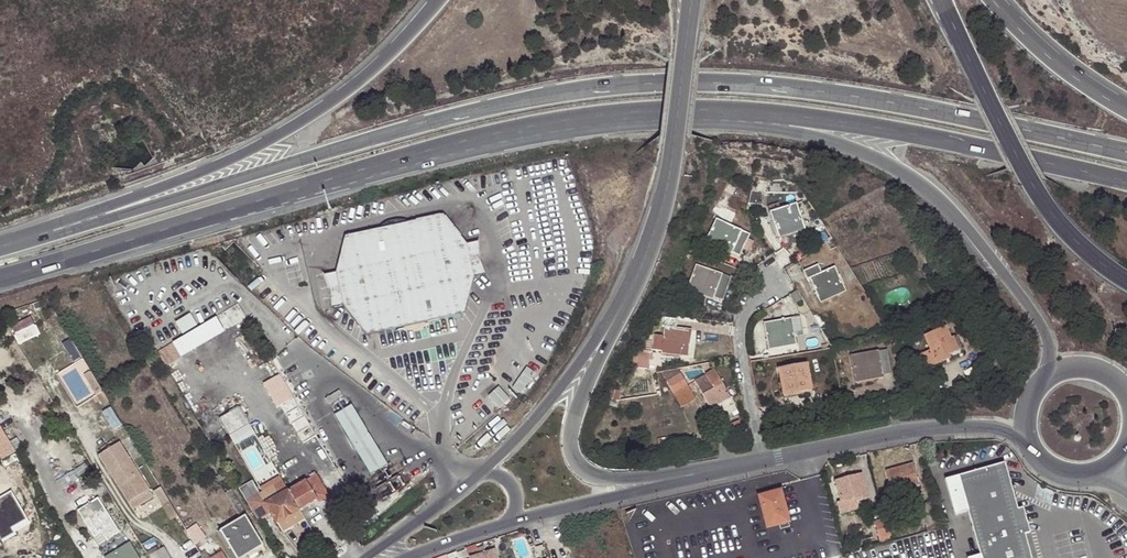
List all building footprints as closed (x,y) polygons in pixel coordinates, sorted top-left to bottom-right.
[(771,214),(777,234),(794,228),(796,233),(805,230),(797,206),(771,214)] [(379,231),(346,238),(336,272),(324,275),(331,292),(331,310),(343,306),(367,335),(403,327),(426,322),(464,314),(474,278),(486,275),(480,260),(478,243),(466,245),(444,218),(412,224),(379,231)] [(379,231),(412,224),(405,220),(396,219),(391,220),(386,223),(381,227),(379,231)] [(724,247),(722,250),(730,254),(731,251),(740,255),(749,235),(716,220),(706,239),(724,247)] [(794,228),(777,234),(778,238),(796,233),(794,228)] [(705,242),(722,250),(724,247),(706,239),(705,242)] [(706,292),(706,295),(714,298),(715,296),(723,299),(730,278),(696,265),(689,285),(706,292)] [(810,279),(819,298),(834,292),(836,295),(843,292),(834,269),(822,273),(818,265),(803,271),(807,280),(810,279)] [(688,289),(706,295),(706,292),(689,285),(688,289)] [(834,292),(819,298),(820,302),(836,295),(834,292)] [(680,351),(681,355),(688,356),(691,331),(677,329),(677,320),(663,318),(662,327),(664,327),(661,349),(680,351)] [(787,343),(788,346),(797,345),(796,337),(804,335),(801,318),(765,325),(768,346),(787,343)] [(403,327),(404,333),(427,328),(426,322),(403,327)] [(957,351),(950,338),(946,327),(925,337),(930,350),(920,354),(926,368),(945,361),(943,357),(949,354),(957,351)] [(954,337),(950,338),(957,351),(960,350),(954,337)] [(874,376),(874,379),(884,378),(884,374),(891,372),(887,351),(851,358),(855,379),(874,376)] [(649,365),(650,354),(637,352),(636,363),(649,365)] [(798,389),(798,392),(812,390),(807,365),(777,371),(781,392),(798,389)] [(681,375),(678,369),(662,372),(668,382),(681,375)] [(84,374),(87,379),(94,375),(91,370),(84,374)] [(735,405),(715,371),(695,382),(716,416),(735,405)] [(279,374),(269,380),(284,403),(293,398),(279,374)] [(87,379),(97,394),(103,390),(94,375),(87,379)] [(681,375),(668,382),(675,395),(684,389),(681,376),(681,375)] [(684,389),(687,405),(695,400),(687,387),(684,389)] [(682,407),(687,405),(684,389),(675,395),(682,407)] [(799,397),(798,392),(798,389),(781,392),(783,400),(799,397)] [(329,401),(342,423),(353,417),(340,394),(329,401)] [(241,406),(222,416),(258,481),(263,478),(259,470),(272,463),(241,406)] [(351,438),(362,431),(363,430),(359,423),(355,415),(353,417),(342,423),(341,424),(345,431),(349,438),(351,438)] [(0,426),(0,456),(2,460),(16,452),(0,426)] [(351,438),(372,474),(384,467),(362,431),(351,438)] [(119,442),(98,455),(128,502),(148,490),(119,442)] [(88,470),(85,464),(73,471),(77,477),(88,470)] [(913,464),(886,471),(892,493),(920,485),(913,464)] [(943,483),(954,519),(968,515),(980,557),(977,557),(1031,557),(1025,538),(1030,537),(1024,512),(1017,514),(1005,467),(943,483)] [(288,491),(299,510),(316,500),(310,489),(321,483),(316,475),(288,491)] [(862,475),(835,482),(841,502),(856,498),(857,501),(868,498),(862,475)] [(310,489),(316,500),(318,504),(329,498),(321,483),(310,489)] [(245,485),(237,489),(245,502),(253,498),(245,485)] [(169,502),(160,487),(153,491),(162,506),(169,502)] [(253,498),(245,502),(257,521),(269,515),(275,524),(299,510),(288,491),(279,496),(273,487),(253,498)] [(148,490),(128,502),(132,509),(153,496),(148,490)] [(229,491),(225,493),(239,517),(238,517),(239,518),(244,516),(229,491)] [(780,491),(759,497),(762,510),(755,512),(759,528),(767,526),(768,529),(790,523),(780,491)] [(10,493),(0,499),(0,546),(12,539),(10,534),(30,522),(23,511),(22,512),(10,493)] [(77,511),(84,522),(91,518),(101,533),(106,540),(118,532),(96,499),(77,511)] [(932,503),(920,506),(926,527),(938,523),(932,503)] [(239,518),(216,534),(231,557),(242,557),(248,555),(262,545),(244,516),(239,518)] [(91,518),(84,522),(94,537),(101,533),(91,518)] [(891,536),(886,518),(874,522),(879,539),(880,539),(891,536)] [(204,538),(196,526),(189,530),(197,543),(204,538)] [(262,545),(248,555),(250,557),(264,548),(262,545)] [(148,556),(149,557),(169,557),(162,547),(148,556)] [(471,552),(473,557),(485,553),(483,547),(471,552)] [(140,549),(132,554),(129,549),(112,557),(138,557),(143,555),(140,549)] [(470,557),(497,557),(494,549),(485,553),(473,557),(470,557)]
